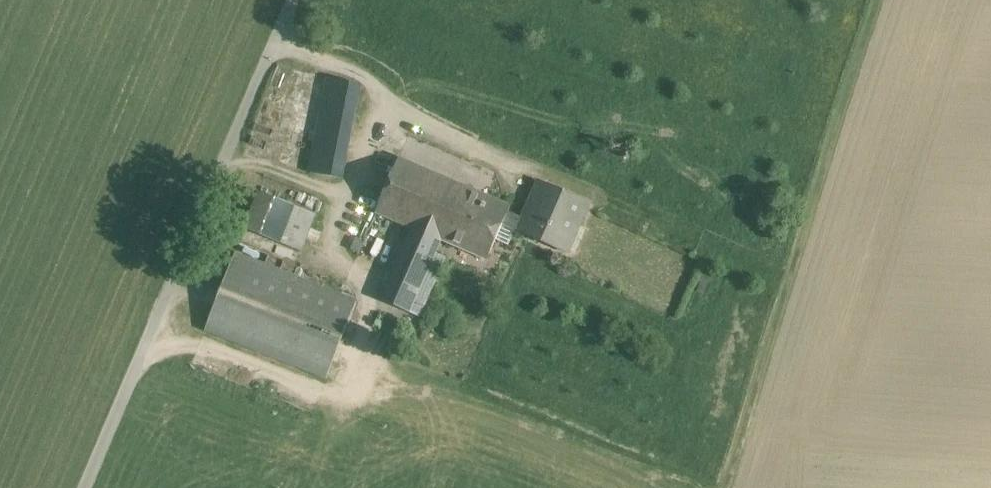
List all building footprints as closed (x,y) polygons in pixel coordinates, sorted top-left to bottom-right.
[(328,81),(315,150),(346,156),(359,87),(328,81)] [(346,156),(315,150),(310,173),(342,179),(346,156)] [(511,206),(400,158),(376,213),(390,219),(412,228),(412,227),(442,240),(487,260),(503,225),(508,212),(511,206)] [(323,202),(265,177),(243,226),(301,252),(323,202)] [(589,202),(540,181),(532,201),(534,202),(527,220),(508,212),(503,225),(567,253),(589,202)] [(412,228),(380,300),(410,313),(442,240),(412,227),(412,228)] [(358,303),(235,252),(203,328),(326,379),(358,303)]
